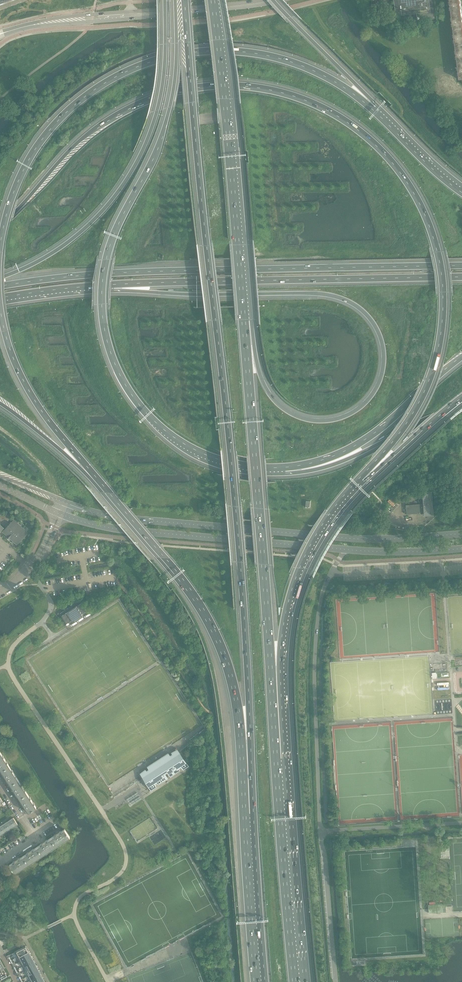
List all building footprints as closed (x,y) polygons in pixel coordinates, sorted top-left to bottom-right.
[(395,15),(430,11),(428,0),(394,0),(395,15)] [(451,14),(453,30),(455,47),(457,63),(459,80),(460,80),(460,79),(461,79),(461,15),(461,13),(461,6),(460,1),(460,0),(449,0),(451,14)] [(433,515),(431,488),(424,489),(425,491),(422,492),(423,504),(406,505),(406,514),(424,513),(424,516),(433,515)] [(21,531),(23,528),(14,520),(3,532),(7,536),(6,537),(9,540),(10,539),(17,545),(26,535),(21,531)] [(73,623),(83,617),(81,614),(86,611),(80,601),(60,614),(66,624),(71,621),(73,623)] [(139,772),(147,783),(152,791),(151,791),(157,787),(155,784),(157,782),(158,784),(168,778),(165,774),(168,772),(170,776),(180,770),(179,768),(181,767),(183,770),(189,767),(189,766),(188,767),(176,748),(171,751),(173,755),(171,756),(168,753),(168,752),(146,765),(147,767),(149,770),(147,771),(145,768),(139,772)] [(0,752),(0,769),(2,771),(9,766),(0,752)] [(10,785),(18,780),(9,766),(2,771),(10,785)] [(19,799),(27,793),(18,780),(10,785),(19,799)] [(36,807),(27,793),(19,799),(28,812),(36,807)] [(13,818),(8,821),(12,828),(16,825),(17,826),(18,825),(13,818)] [(12,828),(8,821),(3,825),(7,831),(11,829),(12,830),(13,829),(12,828)] [(65,829),(51,838),(56,846),(70,837),(65,829)] [(37,847),(42,855),(56,846),(51,838),(37,847)] [(28,864),(42,855),(37,847),(23,856),(28,864)] [(15,873),(28,864),(23,856),(10,865),(15,873)] [(429,905),(428,905),(429,913),(446,912),(446,907),(446,904),(442,904),(429,905)] [(27,948),(26,946),(14,952),(17,957),(28,951),(28,950),(29,950),(28,948),(27,948)] [(31,956),(28,951),(17,957),(20,962),(31,956)] [(33,960),(31,956),(20,962),(22,966),(33,960)] [(36,965),(33,960),(22,966),(25,971),(36,965)] [(39,970),(36,965),(25,971),(27,976),(39,970)] [(41,975),(39,970),(27,976),(30,981),(41,975)]
